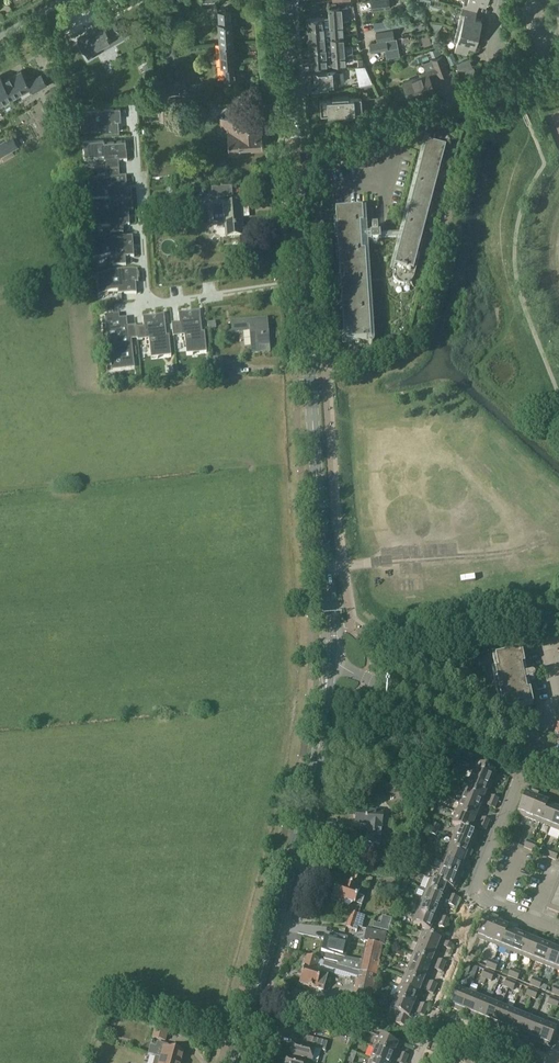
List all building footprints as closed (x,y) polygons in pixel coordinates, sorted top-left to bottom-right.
[(372,7),(375,6),(375,10),(390,8),(389,0),(372,0),(372,7)] [(463,7),(477,10),(479,2),(486,4),(487,0),(464,0),(463,7)] [(324,17),(306,19),(307,28),(324,27),(325,27),(330,27),(343,26),(341,7),(329,8),(329,17),(324,17)] [(460,17),(457,28),(478,33),(482,20),(475,18),(477,10),(463,7),(460,17)] [(222,21),(219,22),(220,43),(233,43),(232,21),(231,21),(230,9),(228,9),(221,10),(222,21)] [(404,16),(374,22),(376,30),(406,24),(404,16)] [(78,40),(88,59),(102,51),(99,46),(112,38),(114,43),(125,37),(118,27),(115,21),(114,22),(112,22),(108,24),(107,26),(106,27),(104,23),(84,35),(85,36),(78,40)] [(324,27),(307,28),(307,37),(330,35),(330,36),(331,36),(344,35),(343,26),(330,27),(325,27),(324,27)] [(475,46),(478,33),(457,28),(455,36),(458,37),(455,50),(467,53),(469,45),(475,46)] [(392,30),(376,33),(378,41),(394,38),(392,30)] [(330,35),(307,37),(308,48),(326,47),(326,48),(332,47),(332,48),(344,47),(344,46),(343,38),(332,39),(331,36),(330,36),(330,35)] [(386,41),(370,44),(372,51),(397,47),(396,39),(386,40),(386,41)] [(233,43),(220,43),(222,65),(225,65),(226,79),(235,79),(234,65),(234,64),(233,43)] [(326,47),(308,48),(309,58),(345,56),(344,47),(332,48),(332,47),(326,48),(326,47)] [(432,57),(442,54),(439,47),(430,50),(432,57)] [(345,56),(309,58),(310,67),(346,64),(345,56)] [(436,70),(403,82),(410,99),(435,90),(429,75),(437,72),(438,76),(449,72),(443,56),(432,60),(436,70)] [(470,58),(458,63),(461,70),(473,66),(470,58)] [(357,66),(355,66),(359,85),(372,82),(365,65),(364,65),(357,66)] [(464,73),(465,72),(467,79),(466,79),(467,80),(477,76),(477,75),(476,75),(474,69),(474,68),(464,72),(464,73)] [(14,98),(20,94),(28,90),(31,89),(33,92),(47,84),(41,74),(28,82),(21,70),(4,80),(14,98)] [(325,71),(314,72),(314,73),(316,87),(315,87),(315,88),(328,87),(328,85),(338,84),(337,70),(325,71)] [(0,76),(0,106),(14,98),(4,80),(1,75),(0,76)] [(165,89),(165,96),(169,96),(180,96),(180,90),(186,90),(186,83),(185,83),(185,79),(181,79),(181,83),(173,83),(169,84),(169,89),(165,89)] [(58,102),(57,86),(46,93),(53,105),(58,102)] [(228,92),(212,93),(213,107),(229,106),(228,92)] [(332,99),(320,100),(321,115),(362,112),(361,97),(349,98),(349,95),(332,97),(332,99)] [(120,107),(80,110),(80,111),(84,111),(86,127),(86,128),(86,129),(87,129),(88,129),(91,129),(91,130),(101,129),(101,133),(119,132),(118,118),(119,118),(120,117),(121,116),(120,107)] [(168,120),(167,109),(159,110),(160,121),(168,120)] [(242,116),(221,118),(222,127),(227,127),(229,152),(240,151),(240,146),(251,145),(252,147),(263,146),(263,144),(261,119),(243,120),(242,116)] [(0,142),(0,154),(1,155),(19,145),(13,135),(0,142)] [(104,139),(83,140),(84,141),(88,141),(89,157),(89,158),(90,159),(91,160),(92,160),(94,159),(94,160),(104,159),(104,163),(127,161),(126,140),(104,141),(104,139)] [(446,147),(427,141),(395,265),(393,273),(393,275),(394,278),(395,280),(396,281),(398,283),(399,284),(401,284),(403,284),(406,284),(408,284),(410,283),(412,281),(413,280),(414,279),(414,277),(421,253),(418,252),(446,147)] [(95,199),(90,199),(90,200),(109,199),(110,202),(132,201),(132,191),(127,191),(126,177),(98,179),(96,179),(95,179),(95,180),(94,180),(94,181),(93,181),(93,182),(95,199)] [(191,178),(186,179),(187,190),(197,189),(196,181),(191,181),(191,178)] [(232,186),(212,188),(212,198),(233,196),(232,186)] [(110,206),(91,207),(91,208),(95,207),(96,224),(97,225),(97,226),(98,227),(99,227),(101,227),(130,225),(129,211),(133,210),(132,201),(110,202),(110,206)] [(238,204),(213,206),(214,220),(224,220),(225,220),(226,238),(232,237),(243,236),(242,213),(249,213),(249,203),(238,204)] [(363,210),(362,209),(336,211),(344,342),(371,340),(365,252),(362,253),(360,225),(364,225),(363,224),(374,223),(373,210),(363,210)] [(381,241),(381,240),(380,234),(378,234),(378,227),(372,227),(373,234),(370,234),(371,242),(373,242),(373,243),(374,244),(375,245),(376,245),(377,245),(378,244),(378,243),(379,242),(379,241),(381,241)] [(111,237),(90,238),(90,239),(95,239),(96,255),(96,256),(97,257),(98,257),(99,257),(101,257),(101,258),(111,257),(111,261),(134,259),(133,238),(111,239),(111,237)] [(138,272),(97,274),(97,275),(102,275),(103,291),(103,292),(103,293),(104,293),(105,294),(106,294),(108,294),(118,293),(118,297),(137,296),(136,282),(137,282),(138,281),(138,280),(138,272)] [(200,310),(178,313),(181,336),(185,335),(186,345),(186,347),(187,348),(187,349),(188,349),(189,349),(205,348),(206,352),(207,352),(205,332),(202,332),(200,310)] [(164,314),(143,317),(145,339),(149,339),(150,349),(151,349),(151,351),(151,352),(152,353),(153,353),(154,353),(170,352),(171,356),(169,335),(167,336),(164,314)] [(113,315),(105,316),(108,343),(113,343),(116,363),(116,364),(116,365),(117,365),(117,366),(118,366),(119,366),(134,364),(133,360),(134,360),(132,340),(129,340),(127,318),(116,319),(115,317),(115,316),(114,315),(113,315)] [(267,318),(232,321),(232,331),(250,330),(252,353),(260,352),(260,345),(269,345),(267,318)] [(222,358),(214,358),(215,375),(233,375),(233,370),(233,366),(222,366),(222,358)] [(422,620),(420,614),(410,616),(411,622),(422,620)] [(532,674),(531,674),(524,675),(522,666),(525,665),(522,650),(495,656),(498,669),(495,670),(501,698),(504,698),(507,711),(533,705),(530,691),(527,691),(525,682),(533,680),(534,680),(534,679),(535,679),(535,678),(535,677),(535,676),(535,675),(534,675),(534,674),(533,674),(532,674)] [(476,764),(470,780),(491,789),(498,772),(476,763),(476,764)] [(416,794),(421,794),(421,783),(417,783),(418,776),(406,775),(406,782),(387,781),(386,793),(409,794),(409,796),(415,796),(416,794)] [(470,780),(465,791),(486,800),(491,789),(470,780)] [(538,798),(539,795),(527,790),(518,814),(529,818),(538,798)] [(465,791),(461,802),(482,811),(486,800),(465,791)] [(489,801),(496,804),(499,799),(492,796),(489,801)] [(538,798),(529,818),(540,823),(548,802),(538,798)] [(461,802),(456,813),(478,822),(482,811),(461,802)] [(540,823),(551,827),(558,807),(558,806),(548,802),(540,823)] [(551,827),(558,830),(558,807),(551,827)] [(356,823),(370,825),(369,836),(366,836),(365,847),(380,848),(382,826),(383,814),(357,811),(356,823)] [(456,813),(452,825),(457,827),(457,826),(471,832),(473,833),(473,832),(478,822),(456,813)] [(488,826),(490,821),(483,818),(481,823),(488,826)] [(433,823),(431,829),(438,831),(440,826),(433,823)] [(457,827),(453,838),(473,846),(478,834),(473,832),(473,833),(471,832),(457,826),(457,827)] [(505,839),(511,842),(519,845),(522,839),(514,836),(514,835),(508,832),(505,839)] [(453,838),(448,848),(469,856),(473,846),(453,838)] [(448,848),(444,859),(465,868),(469,856),(448,848)] [(444,859),(439,870),(460,879),(465,868),(444,859)] [(435,880),(435,881),(451,888),(456,890),(460,879),(439,870),(435,880)] [(337,884),(331,900),(340,902),(341,900),(343,901),(344,899),(355,903),(349,918),(347,926),(356,930),(357,930),(359,926),(363,928),(367,916),(363,915),(359,914),(365,898),(358,895),(363,880),(353,876),(350,884),(346,883),(345,886),(337,884)] [(431,878),(426,891),(446,899),(451,888),(435,881),(435,880),(431,878)] [(400,893),(404,895),(405,891),(409,884),(403,881),(401,890),(400,893)] [(426,891),(421,902),(442,910),(444,904),(448,905),(449,900),(446,899),(426,891)] [(452,895),(449,900),(456,903),(459,898),(452,895)] [(552,896),(549,902),(558,906),(558,898),(552,896)] [(387,908),(394,910),(395,902),(389,901),(387,908)] [(421,902),(417,912),(438,920),(442,910),(421,902)] [(549,902),(547,908),(558,913),(558,912),(558,906),(549,902)] [(417,912),(412,923),(433,932),(438,920),(417,912)] [(489,943),(497,922),(499,919),(487,914),(477,938),(489,943)] [(374,922),(373,928),(388,932),(392,919),(383,916),(381,924),(374,922)] [(497,922),(489,943),(499,947),(508,926),(497,922)] [(508,926),(499,947),(507,950),(506,952),(507,955),(509,955),(510,951),(519,931),(508,926)] [(364,941),(384,946),(387,934),(367,929),(364,941)] [(519,931),(510,951),(522,956),(530,935),(519,931)] [(422,932),(417,945),(438,953),(443,941),(422,932)] [(325,938),(321,953),(325,954),(324,960),(338,963),(337,966),(341,967),(360,973),(360,971),(376,975),(380,959),(363,956),(362,961),(346,957),(349,943),(347,942),(348,937),(330,933),(329,939),(325,938)] [(530,935),(522,956),(533,960),(541,940),(530,935)] [(541,940),(533,960),(544,965),(552,944),(541,940)] [(544,965),(555,969),(558,959),(558,947),(552,944),(544,965)] [(417,945),(413,955),(434,964),(438,953),(417,945)] [(471,953),(468,960),(475,963),(478,955),(471,953)] [(413,955),(409,966),(429,975),(434,964),(413,955)] [(300,999),(299,1015),(367,1018),(376,978),(360,973),(341,967),(337,966),(324,961),(318,960),(308,956),(300,984),(317,989),(324,992),(327,982),(330,974),(346,979),(346,978),(350,979),(351,977),(356,979),(355,985),(352,1001),(300,999)] [(437,965),(444,968),(446,962),(439,960),(437,965)] [(409,966),(404,977),(425,986),(429,975),(409,966)] [(474,966),(469,977),(474,979),(478,967),(474,966)] [(490,984),(491,981),(492,981),(494,974),(490,972),(487,979),(485,982),(490,984)] [(404,977),(400,988),(420,997),(423,990),(426,991),(428,987),(425,986),(404,977)] [(428,987),(435,990),(437,984),(430,982),(428,987)] [(393,986),(390,995),(396,998),(396,999),(416,1007),(420,997),(400,988),(400,989),(393,986)] [(458,986),(449,1007),(461,1011),(469,990),(458,986)] [(469,990),(461,1011),(472,1016),(480,995),(469,990)] [(480,995),(472,1016),(483,1020),(491,999),(480,995)] [(396,999),(391,1010),(399,1013),(395,1023),(406,1027),(410,1018),(412,1019),(414,1012),(417,1013),(419,1008),(416,1007),(396,999)] [(491,999),(483,1020),(494,1025),(502,1004),(491,999)] [(502,1004),(494,1025),(505,1029),(513,1008),(502,1004)] [(513,1008),(505,1029),(516,1034),(524,1013),(513,1008)] [(524,1013),(516,1034),(527,1038),(535,1017),(524,1013)] [(535,1017),(527,1038),(538,1043),(547,1022),(535,1017)] [(152,1036),(165,1040),(169,1025),(156,1022),(152,1036)] [(547,1022),(538,1043),(549,1047),(558,1026),(547,1022)] [(290,1057),(309,1062),(311,1062),(312,1062),(316,1049),(325,1051),(328,1042),(306,1036),(304,1045),(294,1042),(290,1056),(290,1057)] [(380,1036),(376,1048),(396,1056),(401,1045),(380,1036)] [(155,1056),(179,1062),(181,1062),(184,1052),(177,1050),(178,1048),(159,1043),(155,1056)] [(371,1059),(382,1062),(394,1062),(396,1056),(376,1048),(371,1059)]
